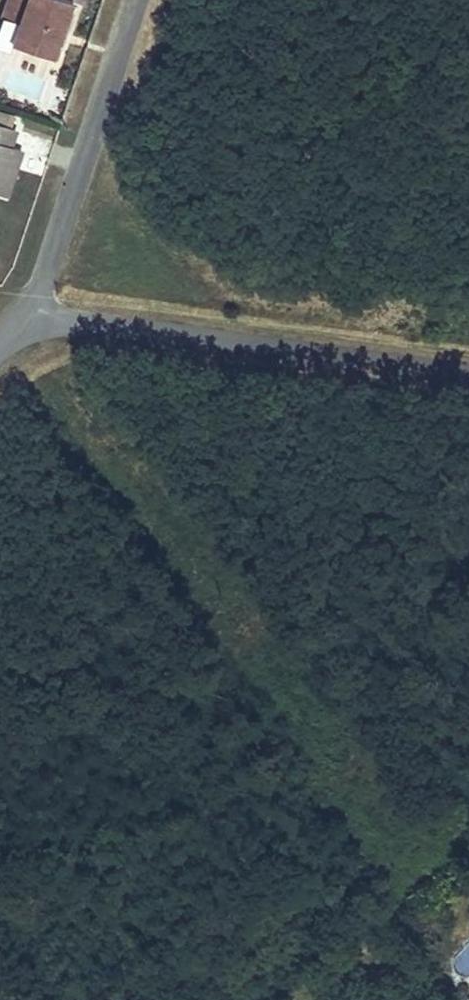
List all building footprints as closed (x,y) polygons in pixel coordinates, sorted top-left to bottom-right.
[(30,0),(10,0),(4,17),(22,22),(15,45),(55,58),(69,15),(29,2),(30,0)] [(12,121),(13,110),(0,108),(0,119),(12,121)] [(6,197),(21,152),(8,148),(13,133),(0,129),(0,195),(6,197)]
